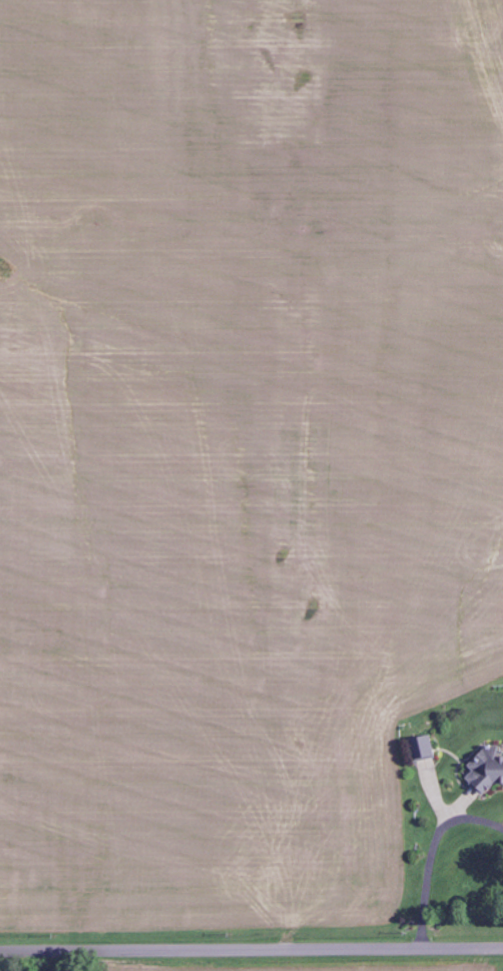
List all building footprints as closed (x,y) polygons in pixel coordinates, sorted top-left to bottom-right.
[(410,739),(415,763),(436,758),(431,735),(410,739)] [(500,756),(500,747),(480,747),(480,762),(472,762),(471,793),(493,793),(494,784),(502,784),(502,756),(500,756)]
